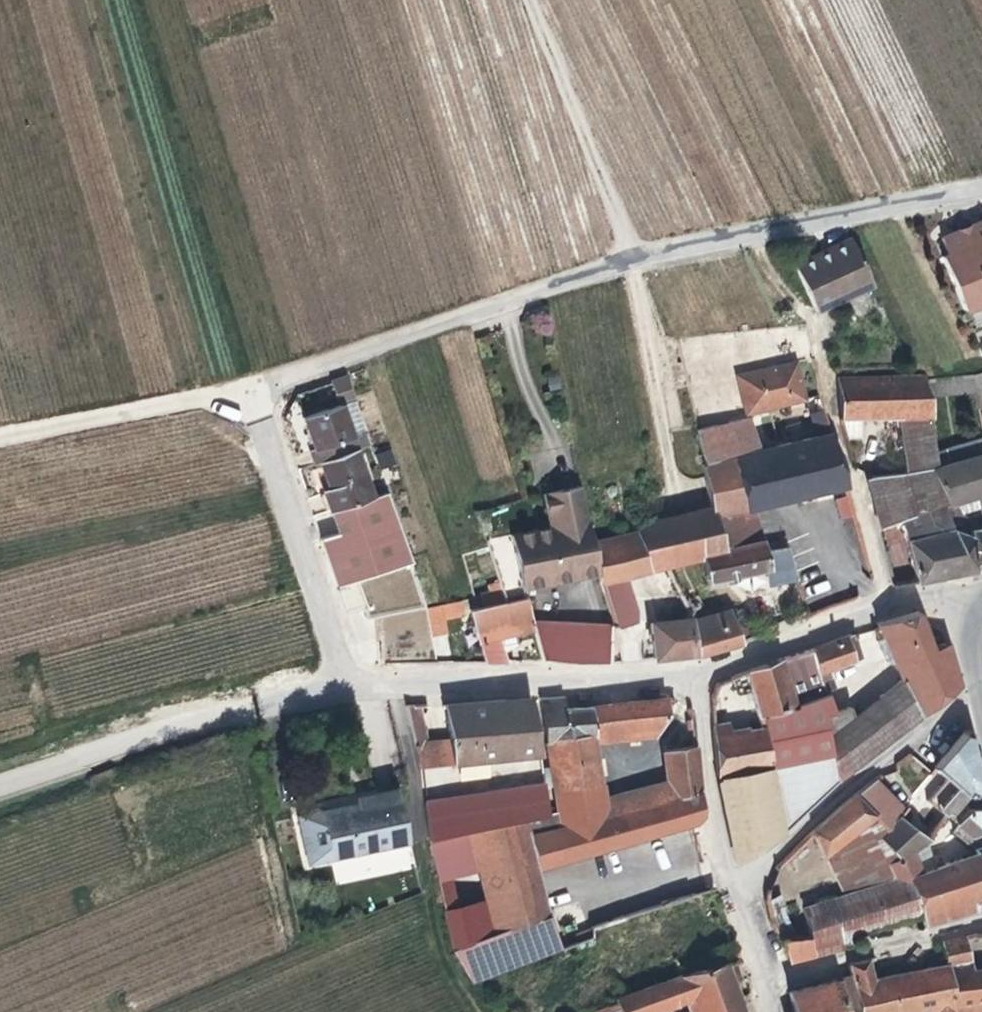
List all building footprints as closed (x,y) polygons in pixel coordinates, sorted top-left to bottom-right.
[(978,225),(966,230),(968,236),(961,239),(958,233),(938,241),(945,257),(939,260),(960,312),(981,304),(981,305),(981,223),(978,225)] [(968,236),(966,230),(958,233),(961,239),(968,236)] [(830,250),(797,267),(792,269),(812,314),(817,311),(845,298),(843,294),(866,282),(847,242),(845,242),(844,241),(830,249),(830,250)] [(818,398),(811,360),(795,364),(803,401),(818,398)] [(803,401),(795,364),(736,378),(744,416),(803,401)] [(975,400),(981,398),(981,375),(970,378),(974,393),(975,400)] [(342,376),(338,377),(325,381),(332,404),(299,415),(309,447),(306,449),(311,463),(317,461),(354,448),(365,444),(342,376)] [(894,420),(927,418),(925,399),(923,382),(923,377),(880,382),(835,382),(839,422),(843,438),(858,437),(857,421),(894,420)] [(923,382),(925,399),(974,393),(970,378),(923,382)] [(754,454),(728,460),(741,511),(742,514),(752,512),(843,490),(823,416),(809,420),(814,440),(754,454)] [(747,418),(693,430),(702,466),(728,460),(754,454),(747,418)] [(926,467),(931,465),(930,460),(927,418),(894,420),(901,475),(901,476),(926,467)] [(931,465),(931,476),(981,455),(981,439),(930,460),(931,465)] [(370,495),(354,448),(317,461),(326,487),(321,490),(327,510),(370,495)] [(931,465),(926,467),(944,505),(950,503),(981,492),(981,455),(931,476),(931,465)] [(728,460),(702,466),(700,467),(703,478),(710,510),(712,517),(741,511),(728,460)] [(926,467),(901,476),(901,475),(877,478),(872,479),(877,512),(872,518),(875,530),(898,521),(939,507),(944,505),(926,467)] [(671,486),(678,518),(710,510),(703,478),(671,486)] [(589,543),(578,487),(541,495),(548,529),(481,541),(483,548),(487,564),(552,549),(589,543)] [(405,563),(381,492),(370,495),(327,510),(335,533),(317,538),(342,615),(361,609),(352,581),(405,563)] [(950,503),(956,516),(974,507),(977,529),(963,531),(964,538),(971,570),(981,568),(981,492),(950,503)] [(838,519),(853,518),(852,496),(837,497),(838,519)] [(971,570),(964,538),(963,531),(956,516),(950,503),(944,505),(939,507),(898,521),(913,582),(971,570)] [(793,579),(784,550),(782,543),(760,549),(759,544),(720,552),(712,517),(710,510),(678,518),(635,528),(629,528),(631,534),(642,573),(699,559),(704,584),(763,573),(767,587),(793,579)] [(741,511),(712,517),(720,552),(759,544),(752,512),(742,514),(741,511)] [(642,573),(631,534),(589,543),(597,575),(611,629),(629,620),(629,609),(622,579),(642,573)] [(597,575),(589,543),(552,549),(487,564),(489,571),(495,591),(499,606),(519,602),(517,589),(597,575)] [(487,564),(483,548),(459,554),(466,577),(489,571),(487,564)] [(499,606),(495,591),(471,597),(475,611),(499,606)] [(521,601),(519,602),(499,606),(475,611),(469,612),(483,664),(504,664),(497,638),(529,631),(521,601)] [(443,633),(439,605),(423,608),(428,636),(443,633)] [(697,616),(699,622),(719,616),(721,624),(728,622),(724,607),(697,616)] [(782,835),(784,840),(833,783),(873,750),(916,716),(953,684),(941,645),(927,649),(915,614),(871,626),(878,640),(889,663),(898,681),(849,716),(846,708),(828,713),(823,695),(808,700),(791,706),(774,711),(776,715),(792,711),(795,720),(769,727),(764,715),(754,718),(758,731),(768,767),(782,835)] [(719,616),(699,622),(690,625),(693,654),(694,657),(734,645),(728,622),(721,624),(719,616)] [(562,666),(591,665),(587,628),(565,630),(565,635),(561,635),(556,619),(549,622),(553,635),(530,635),(537,663),(562,666)] [(690,625),(689,619),(648,623),(651,659),(693,654),(690,625)] [(852,650),(847,635),(811,651),(822,690),(829,687),(825,671),(849,660),(847,653),(852,650)] [(889,663),(878,640),(871,643),(879,661),(889,663)] [(742,673),(754,718),(764,715),(774,711),(791,706),(785,687),(803,682),(808,700),(823,695),(822,690),(811,651),(771,663),(742,673)] [(537,700),(543,743),(588,738),(586,708),(561,710),(560,699),(537,700)] [(710,710),(711,726),(719,724),(716,699),(707,699),(710,710)] [(452,767),(535,755),(527,700),(504,701),(460,705),(439,706),(447,743),(452,767)] [(664,713),(663,700),(586,708),(588,738),(636,732),(657,729),(664,713)] [(401,708),(409,747),(423,745),(415,707),(401,708)] [(711,726),(712,741),(726,738),(723,724),(719,724),(711,726)] [(657,729),(636,732),(637,741),(652,739),(657,729)] [(712,741),(714,778),(768,767),(758,731),(726,738),(712,741)] [(942,812),(945,815),(960,797),(969,797),(980,784),(967,734),(963,732),(960,732),(930,768),(940,779),(922,800),(938,816),(942,812)] [(558,829),(651,802),(649,789),(601,801),(588,738),(543,743),(555,814),(558,829)] [(423,745),(427,770),(452,767),(447,743),(423,745)] [(409,747),(414,772),(427,770),(423,745),(409,747)] [(665,798),(696,788),(692,746),(661,753),(664,785),(665,798)] [(414,772),(426,841),(465,833),(545,816),(535,755),(452,767),(427,770),(414,772)] [(732,870),(757,854),(782,835),(768,767),(714,778),(714,782),(732,870)] [(853,796),(870,816),(887,802),(898,814),(901,811),(874,779),(853,796)] [(651,802),(665,798),(664,785),(649,789),(651,802)] [(691,825),(699,818),(696,788),(665,798),(651,802),(558,829),(555,814),(545,816),(465,833),(471,859),(528,848),(537,886),(519,891),(527,923),(584,901),(579,886),(570,859),(691,825)] [(370,802),(315,817),(327,865),(404,843),(389,791),(369,797),(370,802)] [(821,859),(870,816),(853,796),(811,834),(821,859)] [(870,816),(884,832),(896,817),(898,814),(887,802),(870,816)] [(981,828),(981,810),(962,813),(955,823),(959,832),(965,828),(968,835),(981,828)] [(970,911),(966,897),(981,892),(981,881),(970,854),(931,867),(917,872),(909,849),(919,837),(896,817),(884,832),(878,840),(897,859),(886,864),(891,881),(904,877),(916,913),(921,927),(970,911)] [(584,901),(527,923),(519,891),(537,886),(528,848),(471,859),(465,833),(426,841),(430,860),(434,880),(442,911),(452,952),(469,983),(518,967),(587,934),(645,916),(637,886),(632,869),(579,886),(584,901)] [(917,872),(931,867),(919,837),(909,849),(917,872)] [(967,849),(970,854),(981,881),(981,845),(967,849)] [(809,957),(854,946),(850,935),(916,913),(904,877),(891,881),(799,912),(800,916),(786,920),(785,889),(772,890),(762,892),(763,907),(766,922),(768,926),(778,941),(803,934),(809,957)] [(787,962),(809,957),(803,934),(778,941),(787,962)] [(955,1011),(981,1011),(981,971),(967,972),(965,954),(959,938),(938,942),(943,963),(953,1005),(955,1011)] [(953,1005),(943,963),(870,983),(864,961),(843,967),(848,984),(855,1011),(929,1011),(953,1005)] [(737,1003),(731,1004),(719,971),(615,1004),(615,1005),(617,1011),(661,1011),(682,1005),(690,1002),(694,1011),(740,1011),(737,1003)] [(848,984),(787,998),(791,1011),(855,1011),(848,984)] [(684,1011),(694,1011),(690,1002),(682,1005),(684,1011)]
